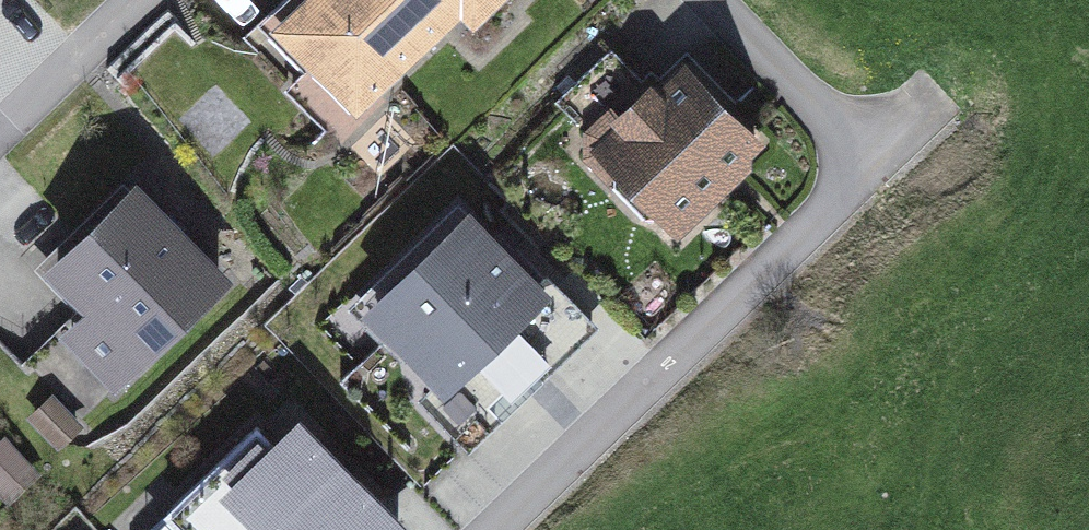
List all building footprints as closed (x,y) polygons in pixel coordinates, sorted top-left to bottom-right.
[(257,34),(347,134),(462,30),(474,43),(521,0),(295,0),(257,34)] [(772,163),(686,68),(587,157),(673,252),(772,163)] [(232,286),(146,192),(47,281),(80,317),(43,350),(96,409),(232,286)] [(588,342),(471,213),(351,322),(467,450),(588,342)] [(292,390),(137,529),(418,529),(292,390)]
